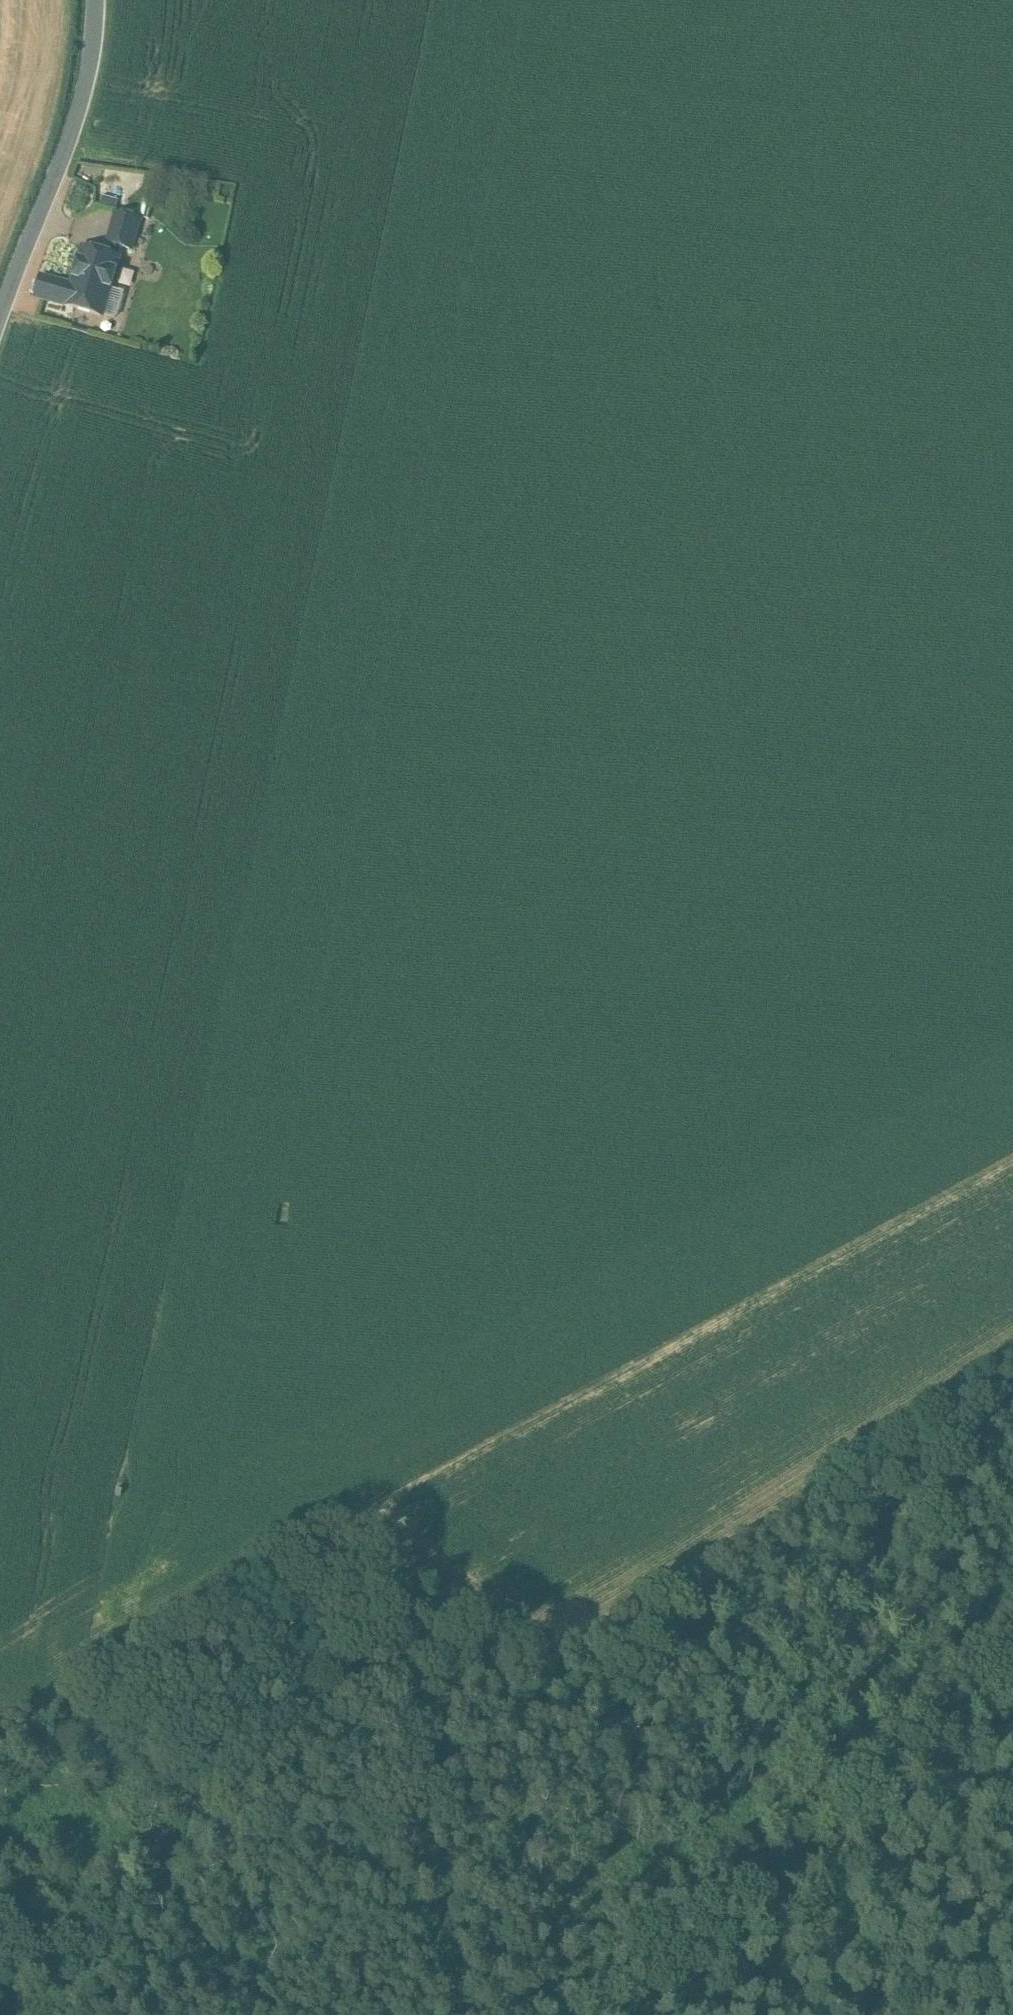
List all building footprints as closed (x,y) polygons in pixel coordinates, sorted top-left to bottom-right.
[(138,218),(115,211),(107,240),(130,247),(138,218)] [(118,255),(82,245),(71,283),(41,275),(35,294),(102,313),(118,255)]
